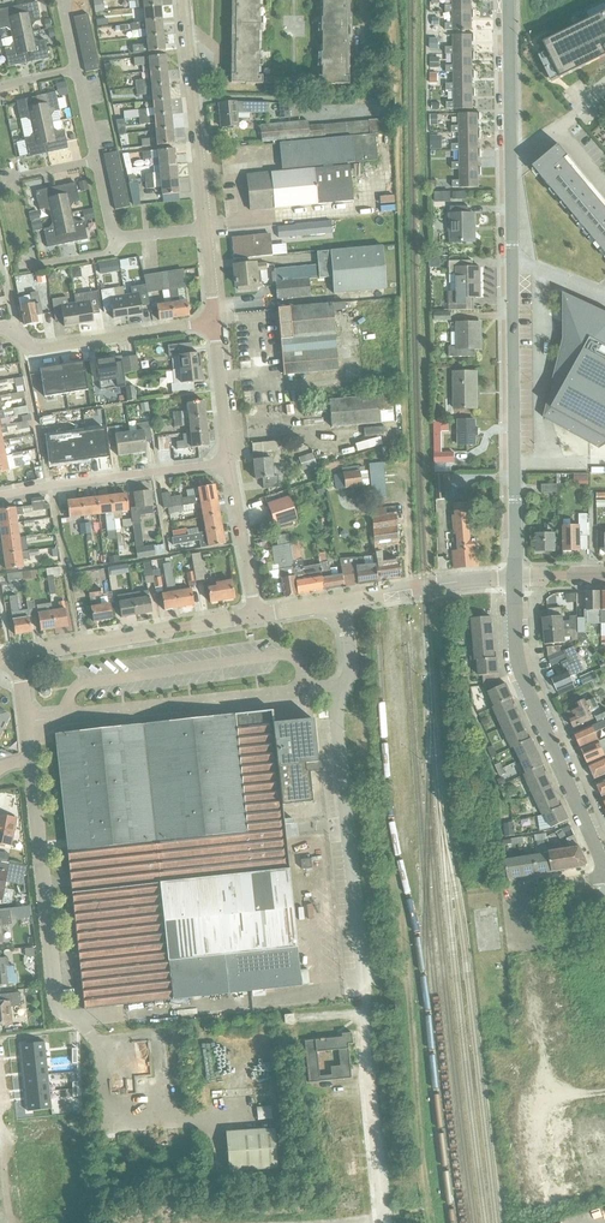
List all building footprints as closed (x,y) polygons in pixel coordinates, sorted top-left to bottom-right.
[(107,8),(107,0),(97,0),(97,8),(107,8)] [(231,82),(246,82),(246,83),(263,83),(263,75),(259,75),(260,0),(232,0),(231,82)] [(323,75),(319,75),(319,84),(335,84),(335,83),(350,83),(350,0),(323,0),(323,75)] [(453,12),(472,12),(472,0),(453,0),(453,5),(445,5),(445,12),(453,12)] [(36,2),(16,6),(22,34),(33,32),(32,26),(34,22),(40,20),(36,2)] [(12,36),(22,34),(16,6),(0,10),(0,28),(0,29),(6,28),(10,31),(12,36)] [(145,22),(162,21),(160,6),(144,7),(145,22)] [(453,23),(445,23),(445,30),(453,30),(456,30),(456,33),(465,33),(465,30),(472,30),(472,12),(453,12),(453,23)] [(543,42),(556,69),(548,73),(551,79),(559,75),(561,78),(604,56),(604,12),(543,42)] [(75,25),(89,22),(88,14),(73,17),(75,25)] [(129,16),(130,24),(138,23),(137,15),(129,16)] [(138,23),(130,24),(131,31),(139,30),(138,30),(146,29),(146,37),(163,35),(162,21),(145,22),(138,23)] [(75,25),(77,33),(91,30),(89,22),(75,25)] [(93,38),(91,30),(77,33),(79,41),(93,38)] [(33,32),(22,34),(28,62),(48,58),(44,39),(38,41),(34,38),(33,32)] [(453,35),(453,54),(473,53),(473,35),(465,35),(465,33),(456,33),(456,35),(453,35)] [(12,37),(3,39),(5,48),(4,48),(8,67),(28,62),(22,34),(12,36),(12,37)] [(140,45),(133,46),(133,53),(165,50),(163,35),(146,37),(147,45),(140,46),(140,45)] [(79,41),(80,49),(94,46),(93,38),(79,41)] [(80,49),(82,56),(96,53),(94,46),(80,49)] [(98,61),(96,53),(82,56),(84,64),(98,61)] [(454,72),(473,72),(473,53),(453,54),(453,65),(447,65),(447,72),(454,72)] [(149,63),(150,71),(166,70),(165,55),(133,58),(134,66),(142,65),(142,64),(149,63)] [(440,57),(430,57),(430,67),(440,67),(440,57)] [(98,61),(84,64),(85,72),(100,69),(98,61)] [(104,64),(107,75),(114,73),(112,62),(104,64)] [(136,80),(136,88),(168,85),(166,70),(150,71),(151,79),(136,80)] [(454,84),(446,84),(446,90),(454,90),(454,91),(473,90),(473,78),(474,78),(474,79),(475,79),(475,71),(474,71),(473,71),(473,72),(454,72),(454,84)] [(65,82),(56,84),(58,95),(67,93),(65,82)] [(152,94),(153,101),(169,99),(168,85),(136,88),(137,95),(152,94)] [(446,102),(446,109),(454,109),(473,109),(473,90),(454,91),(454,102),(446,102)] [(56,92),(36,96),(42,125),(60,121),(58,111),(60,111),(56,92)] [(30,121),(31,127),(42,125),(36,96),(16,101),(20,119),(26,118),(30,121)] [(139,117),(171,114),(169,99),(153,101),(153,108),(146,109),(124,111),(125,118),(139,117)] [(236,102),(219,104),(221,128),(238,126),(236,113),(238,113),(238,118),(249,119),(249,113),(268,113),(268,103),(236,102)] [(452,126),(451,126),(451,132),(452,132),(459,132),(479,132),(479,131),(478,113),(459,114),(459,126),(452,126)] [(155,123),(156,130),(172,129),(171,114),(139,117),(140,125),(155,123)] [(276,141),(277,143),(395,132),(395,118),(308,126),(308,121),(260,125),(262,142),(276,141)] [(60,121),(42,125),(48,153),(68,148),(64,130),(62,130),(60,121)] [(42,125),(31,127),(33,133),(30,137),(24,138),(28,157),(48,153),(42,125)] [(172,129),(156,130),(157,145),(174,144),(172,129)] [(459,144),(452,144),(452,151),(460,151),(459,150),(479,150),(479,138),(480,138),(480,139),(481,139),(481,131),(480,131),(479,131),(479,132),(459,132),(459,144)] [(395,132),(277,143),(277,144),(280,144),(282,169),(377,160),(375,135),(395,133),(395,132)] [(440,135),(431,135),(431,146),(441,146),(440,135)] [(565,160),(569,156),(559,145),(535,165),(541,173),(540,174),(552,189),(554,187),(558,193),(557,195),(563,202),(565,201),(569,206),(568,208),(574,216),(576,214),(581,220),(579,221),(585,229),(587,227),(592,233),(590,234),(596,242),(598,240),(603,246),(601,248),(604,253),(604,207),(565,160)] [(157,150),(151,151),(151,159),(158,158),(159,165),(176,163),(175,148),(157,150)] [(460,168),(460,169),(479,169),(479,150),(459,150),(460,151),(460,162),(453,162),(453,169),(460,168)] [(105,162),(119,159),(117,151),(103,154),(105,162)] [(143,152),(144,159),(151,159),(151,151),(143,152)] [(119,159),(105,162),(107,170),(121,167),(119,159)] [(153,181),(160,180),(177,178),(176,163),(159,165),(160,172),(145,174),(146,181),(153,181)] [(247,174),(251,210),(353,201),(350,165),(247,174)] [(122,175),(121,167),(107,170),(108,178),(122,175)] [(460,180),(452,180),(452,187),(460,187),(480,187),(479,176),(481,176),(481,168),(481,169),(479,169),(460,169),(460,180)] [(127,171),(130,183),(145,181),(145,178),(136,179),(135,174),(133,175),(132,170),(127,171)] [(110,186),(124,183),(122,175),(108,178),(110,186)] [(177,178),(160,180),(162,195),(179,193),(177,178)] [(145,181),(130,183),(131,187),(138,186),(139,195),(146,194),(145,181)] [(154,188),(153,181),(146,181),(146,189),(154,188)] [(75,183),(55,187),(61,215),(72,213),(71,207),(73,203),(79,201),(75,183)] [(124,183),(110,186),(112,194),(126,191),(124,183)] [(50,211),(51,217),(61,215),(55,187),(35,191),(39,210),(45,209),(50,211)] [(469,197),(468,187),(437,188),(438,199),(453,199),(453,198),(469,197)] [(128,199),(126,191),(112,194),(113,202),(128,199)] [(128,199),(113,202),(115,210),(129,207),(128,199)] [(455,232),(455,242),(475,241),(475,213),(469,213),(469,206),(451,206),(451,232),(455,232)] [(72,213),(61,215),(67,243),(87,239),(83,220),(77,222),(73,219),(72,213)] [(61,215),(51,217),(52,223),(49,228),(43,229),(47,248),(67,243),(61,215)] [(276,227),(277,238),(333,233),(331,221),(296,224),(296,226),(276,227)] [(232,237),(234,259),(273,255),(271,235),(269,233),(232,237)] [(317,252),(320,277),(385,271),(383,246),(317,252)] [(124,265),(142,261),(140,253),(122,257),(124,265)] [(122,258),(108,259),(109,270),(123,269),(122,258)] [(473,260),(450,260),(450,273),(457,273),(457,292),(450,292),(450,310),(474,309),(474,297),(481,297),(481,266),(473,267),(473,260)] [(84,264),(86,274),(98,271),(95,262),(84,264)] [(261,270),(267,269),(267,263),(235,266),(237,285),(257,283),(262,282),(261,270)] [(285,280),(276,281),(277,298),(311,295),(310,278),(317,277),(316,264),(308,265),(310,278),(301,279),(292,280),(285,280)] [(74,266),(76,275),(85,274),(83,265),(74,266)] [(308,265),(300,266),(301,279),(310,278),(308,265)] [(300,266),(292,267),(292,280),(301,279),(300,266)] [(292,267),(284,268),(285,280),(292,280),(292,267)] [(274,269),(276,281),(285,280),(284,268),(274,269)] [(48,270),(39,270),(40,281),(49,280),(48,270)] [(185,286),(183,270),(167,272),(169,289),(171,303),(174,318),(189,315),(187,301),(179,302),(177,288),(185,286)] [(385,271),(320,277),(320,278),(332,277),(334,294),(387,289),(385,271)] [(164,290),(169,289),(167,272),(161,273),(164,290)] [(147,292),(164,290),(161,273),(144,276),(146,284),(147,292)] [(132,294),(124,295),(128,316),(142,314),(141,307),(150,306),(147,292),(146,284),(131,287),(132,294)] [(39,304),(38,299),(37,292),(31,294),(31,293),(30,293),(32,303),(20,306),(24,325),(37,322),(36,316),(43,314),(41,303),(39,304)] [(563,292),(563,338),(558,359),(552,391),(550,391),(543,417),(599,448),(604,444),(604,312),(563,292)] [(113,319),(128,316),(124,295),(115,297),(114,293),(102,295),(103,301),(110,300),(113,319)] [(89,301),(75,303),(78,324),(93,322),(90,303),(97,302),(96,296),(89,297),(89,301)] [(78,324),(75,303),(68,304),(67,297),(52,299),(55,321),(63,319),(64,326),(78,324)] [(345,302),(278,308),(282,355),(337,350),(333,310),(345,309),(345,302)] [(174,318),(171,303),(156,305),(159,320),(174,318)] [(458,322),(458,346),(449,346),(449,356),(476,356),(476,348),(482,348),(482,322),(458,322)] [(190,343),(168,345),(169,357),(180,355),(181,369),(201,367),(200,353),(191,354),(190,343)] [(337,350),(282,355),(284,375),(339,369),(337,350)] [(136,355),(121,357),(124,376),(139,374),(136,355)] [(113,357),(96,360),(100,390),(125,386),(121,357),(120,357),(121,363),(114,364),(113,357)] [(69,364),(61,365),(66,393),(87,390),(85,373),(83,362),(69,364)] [(54,366),(40,368),(43,385),(44,397),(66,393),(61,365),(54,366)] [(201,367),(173,370),(175,383),(172,384),(173,392),(191,390),(190,383),(203,381),(201,367)] [(454,372),(454,408),(478,408),(477,371),(454,372)] [(9,384),(15,382),(14,378),(0,381),(0,386),(9,384)] [(135,385),(126,387),(128,401),(137,399),(135,385)] [(2,403),(2,401),(12,399),(12,400),(25,398),(24,391),(0,396),(0,404),(2,403)] [(379,412),(392,411),(391,395),(330,400),(332,427),(380,423),(379,412)] [(305,425),(303,411),(305,411),(304,400),(294,401),(297,426),(305,425)] [(190,418),(206,416),(205,401),(188,403),(190,418)] [(0,411),(0,419),(5,418),(5,415),(15,413),(15,415),(26,413),(25,406),(0,411)] [(294,414),(290,407),(273,416),(277,423),(294,414)] [(45,412),(46,419),(58,418),(57,410),(45,412)] [(173,413),(174,420),(182,419),(181,412),(173,413)] [(190,426),(191,433),(208,431),(206,416),(190,418),(182,419),(174,420),(175,427),(190,426)] [(2,441),(2,440),(1,434),(8,432),(8,430),(17,427),(18,430),(30,427),(28,420),(0,425),(0,442),(2,441)] [(459,420),(459,439),(459,444),(476,444),(476,436),(478,436),(478,427),(476,427),(476,420),(459,420)] [(113,422),(107,423),(108,433),(109,438),(109,443),(117,442),(118,456),(132,454),(129,433),(123,434),(122,426),(115,427),(114,427),(113,422)] [(129,433),(132,454),(146,452),(145,438),(152,438),(150,422),(137,424),(138,432),(129,433)] [(104,428),(85,431),(88,454),(89,459),(100,458),(108,457),(107,452),(104,428)] [(85,431),(67,433),(70,457),(70,462),(89,459),(88,454),(85,431)] [(184,441),(177,442),(177,449),(193,448),(210,446),(209,438),(208,431),(191,433),(183,434),(184,441)] [(67,433),(48,436),(51,464),(70,462),(70,457),(67,433)] [(390,433),(370,433),(370,443),(390,443),(390,433)] [(169,436),(158,437),(159,450),(170,449),(169,436)] [(0,442),(0,457),(5,456),(4,447),(11,445),(11,444),(20,442),(20,439),(19,437),(2,440),(2,441),(0,442)] [(348,448),(348,440),(336,439),(336,448),(348,448)] [(369,439),(348,441),(349,448),(370,447),(369,439)] [(256,453),(257,460),(254,461),(256,479),(263,478),(264,489),(280,487),(279,476),(274,476),(273,463),(280,463),(278,441),(252,444),(253,454),(256,453)] [(317,445),(321,462),(328,461),(325,444),(317,445)] [(317,465),(313,452),(299,456),(303,469),(317,465)] [(0,457),(0,472),(8,470),(15,468),(13,459),(12,453),(5,456),(0,457)] [(369,464),(373,499),(387,498),(383,463),(369,464)] [(342,467),(343,475),(335,476),(337,490),(362,486),(368,485),(364,464),(342,467)] [(577,471),(578,483),(593,482),(592,470),(577,471)] [(435,476),(436,500),(445,499),(444,475),(435,476)] [(542,485),(542,493),(558,492),(558,484),(542,485)] [(194,504),(218,500),(215,485),(199,488),(200,496),(182,499),(182,496),(172,497),(171,492),(162,493),(165,508),(173,507),(194,504)] [(136,508),(131,508),(132,518),(133,522),(140,521),(140,516),(154,514),(151,491),(134,493),(136,508)] [(128,511),(126,494),(112,496),(114,513),(116,529),(119,548),(123,548),(120,518),(122,518),(121,512),(128,511)] [(112,496),(97,498),(99,515),(106,514),(109,540),(118,539),(116,529),(114,513),(112,496)] [(298,519),(290,496),(267,504),(274,526),(298,519)] [(0,526),(17,523),(17,522),(16,517),(23,516),(23,513),(50,509),(49,504),(44,505),(43,498),(31,500),(32,507),(15,509),(0,511),(0,523),(0,526)] [(84,516),(99,515),(97,498),(82,499),(84,516)] [(69,518),(84,516),(82,499),(67,501),(69,518)] [(218,500),(201,503),(204,518),(220,515),(218,500)] [(460,550),(453,550),(456,568),(480,566),(477,539),(473,539),(472,536),(470,536),(467,503),(455,504),(456,512),(458,532),(455,532),(456,544),(459,544),(460,550)] [(173,507),(169,508),(170,514),(184,512),(184,510),(195,508),(194,504),(173,507)] [(386,508),(372,510),(375,551),(382,550),(381,543),(393,541),(399,540),(397,513),(387,514),(386,508)] [(580,525),(564,525),(565,551),(581,550),(581,536),(588,535),(588,521),(588,513),(580,513),(580,521),(580,525)] [(204,518),(206,532),(223,529),(220,515),(204,518)] [(35,519),(24,521),(25,526),(25,527),(35,525),(35,527),(52,525),(51,518),(35,520),(35,519)] [(2,540),(19,538),(17,523),(0,526),(2,540)] [(547,533),(538,533),(538,551),(555,551),(555,534),(553,534),(553,524),(547,524),(547,533)] [(174,537),(188,535),(188,530),(187,528),(173,530),(174,537)] [(174,537),(172,537),(173,545),(199,540),(200,548),(209,547),(225,544),(223,529),(206,532),(200,533),(199,533),(188,535),(174,537)] [(4,554),(21,552),(19,538),(2,540),(4,554)] [(136,548),(138,559),(165,554),(163,543),(136,548)] [(274,564),(267,566),(269,580),(280,578),(281,578),(284,597),(298,595),(290,546),(290,543),(276,546),(271,547),(274,564)] [(297,545),(290,546),(298,595),(324,590),(322,575),(320,563),(303,566),(302,561),(296,562),(295,560),(300,560),(297,545)] [(29,551),(21,552),(4,554),(6,569),(23,567),(22,559),(30,558),(30,556),(39,555),(39,548),(29,550),(29,551)] [(382,550),(375,551),(375,552),(376,555),(376,562),(377,581),(401,578),(400,559),(383,561),(382,551),(382,550)] [(191,554),(195,581),(204,580),(199,553),(191,554)] [(320,563),(322,575),(324,590),(345,586),(343,575),(331,577),(329,562),(326,562),(324,555),(319,556),(320,563)] [(356,557),(340,558),(343,575),(345,586),(356,584),(358,584),(377,581),(376,562),(376,555),(373,556),(374,563),(365,564),(365,556),(357,557),(356,557)] [(154,582),(153,578),(152,569),(151,562),(144,563),(145,570),(144,570),(146,583),(154,582)] [(168,592),(161,594),(164,610),(179,608),(176,591),(174,576),(171,562),(163,564),(168,592)] [(127,564),(108,568),(109,575),(129,572),(127,564)] [(59,567),(46,569),(50,595),(56,594),(53,577),(61,576),(59,567)] [(36,570),(24,572),(25,579),(37,578),(36,570)] [(193,571),(186,573),(188,582),(195,581),(193,571)] [(8,574),(9,581),(23,579),(22,572),(8,574)] [(71,578),(74,593),(81,591),(78,577),(71,578)] [(153,578),(154,582),(156,592),(162,591),(162,586),(160,577),(153,578)] [(208,588),(210,602),(234,598),(231,580),(216,583),(216,587),(208,588)] [(88,590),(94,622),(111,619),(109,604),(97,606),(95,596),(102,595),(100,588),(88,590)] [(176,591),(179,608),(194,605),(191,589),(177,591),(176,591)] [(148,590),(132,593),(136,615),(152,612),(148,590)] [(585,610),(585,618),(585,623),(601,623),(601,591),(586,592),(586,610),(585,610)] [(136,615),(132,593),(117,595),(121,617),(136,615)] [(16,595),(9,596),(10,603),(15,634),(31,632),(29,617),(29,616),(28,609),(18,610),(17,602),(16,595)] [(35,600),(27,601),(28,609),(29,616),(37,615),(35,600)] [(60,610),(53,611),(56,628),(68,626),(64,601),(59,602),(60,610)] [(56,628),(53,611),(52,603),(37,605),(41,631),(56,628)] [(552,613),(564,613),(564,605),(552,606),(552,613)] [(543,617),(544,631),(577,627),(577,618),(577,614),(569,615),(569,620),(562,620),(562,615),(543,617)] [(473,618),(474,637),(493,636),(491,617),(473,618)] [(585,618),(577,618),(577,627),(577,633),(585,633),(585,623),(585,618)] [(577,627),(544,631),(545,645),(564,643),(564,637),(571,636),(571,641),(578,640),(577,633),(577,627)] [(493,636),(474,637),(475,656),(476,660),(478,660),(479,675),(485,675),(485,680),(499,679),(498,674),(497,657),(494,657),(493,636)] [(548,656),(560,650),(559,646),(547,647),(547,656),(548,656)] [(567,671),(552,678),(557,690),(558,690),(560,695),(575,689),(573,683),(570,676),(584,670),(574,646),(564,650),(568,659),(561,662),(564,670),(567,669),(567,671)] [(548,656),(552,665),(565,659),(561,650),(560,651),(560,650),(548,656)] [(90,670),(106,668),(105,661),(89,662),(90,670)] [(580,677),(583,684),(596,678),(593,671),(580,677)] [(492,706),(502,727),(520,719),(510,699),(513,697),(506,683),(495,688),(493,683),(490,684),(483,687),(486,692),(488,691),(495,705),(492,706)] [(48,695),(50,692),(49,688),(46,687),(43,688),(41,691),(42,694),(45,696),(48,695)] [(589,710),(598,706),(594,698),(586,701),(584,699),(576,703),(577,706),(571,709),(573,716),(569,717),(570,720),(569,721),(571,726),(573,726),(574,728),(593,719),(589,710)] [(87,704),(88,711),(103,709),(102,702),(87,704)] [(0,710),(0,734),(9,715),(0,710)] [(67,851),(72,892),(289,869),(286,838),(291,838),(289,824),(294,823),(293,818),(284,819),(282,805),(277,762),(264,763),(260,726),(264,726),(263,718),(273,718),(272,710),(54,733),(67,851)] [(598,723),(604,720),(604,711),(594,716),(598,723)] [(273,723),(273,718),(263,718),(264,726),(260,726),(264,763),(277,762),(282,805),(312,802),(309,772),(323,770),(321,760),(317,761),(313,719),(273,723)] [(514,746),(520,759),(538,751),(531,737),(529,738),(520,719),(502,727),(511,747),(514,746)] [(575,734),(580,746),(598,739),(595,733),(604,728),(604,720),(598,723),(575,734)] [(581,749),(587,762),(604,754),(604,738),(581,749)] [(524,774),(533,794),(551,786),(541,766),(544,765),(538,751),(520,759),(526,773),(524,774)] [(588,765),(594,779),(604,774),(604,758),(588,765)] [(506,773),(500,762),(495,765),(500,776),(506,773)] [(596,783),(602,797),(604,795),(604,779),(596,783)] [(551,786),(533,794),(542,815),(545,814),(551,827),(568,820),(569,819),(563,805),(560,806),(551,786)] [(4,847),(5,844),(11,846),(16,818),(0,814),(0,846),(4,847)] [(571,847),(570,848),(571,858),(575,857),(576,868),(585,867),(587,863),(575,835),(567,839),(571,847)] [(10,860),(13,850),(0,846),(0,857),(10,860)] [(570,848),(550,850),(553,872),(576,868),(575,857),(571,858),(570,848)] [(549,852),(535,854),(538,874),(553,872),(550,850),(549,851),(549,852)] [(535,854),(519,857),(522,876),(538,874),(535,854)] [(522,876),(519,857),(505,859),(508,878),(522,876)] [(301,860),(302,869),(312,868),(311,859),(301,860)] [(26,865),(0,860),(0,900),(1,900),(7,873),(24,876),(26,865)] [(289,869),(72,892),(84,1009),(145,1002),(301,985),(289,869)] [(29,908),(18,909),(19,918),(30,916),(29,908)] [(3,943),(1,925),(11,924),(10,910),(0,912),(0,943),(3,943)] [(25,948),(26,956),(35,955),(34,947),(25,948)] [(0,958),(0,985),(17,983),(16,973),(14,973),(14,965),(9,966),(8,957),(0,958)] [(304,967),(306,982),(312,981),(310,966),(304,967)] [(12,1024),(10,1007),(21,1006),(20,992),(0,994),(0,1025),(12,1024)] [(297,1012),(288,1012),(288,1020),(297,1020),(297,1012)] [(304,1045),(308,1082),(320,1081),(317,1052),(338,1050),(340,1066),(330,1066),(332,1080),(351,1078),(347,1044),(352,1043),(351,1032),(341,1033),(342,1038),(338,1039),(338,1037),(314,1040),(315,1044),(304,1045)] [(44,1041),(20,1044),(22,1061),(46,1058),(44,1041)] [(46,1058),(22,1061),(24,1077),(47,1075),(46,1058)] [(47,1075),(24,1077),(26,1094),(49,1091),(47,1075)] [(49,1091),(26,1094),(28,1111),(51,1109),(49,1091)] [(260,1104),(261,1119),(276,1118),(275,1103),(260,1104)] [(274,1128),(226,1131),(229,1171),(276,1167),(274,1128)]
